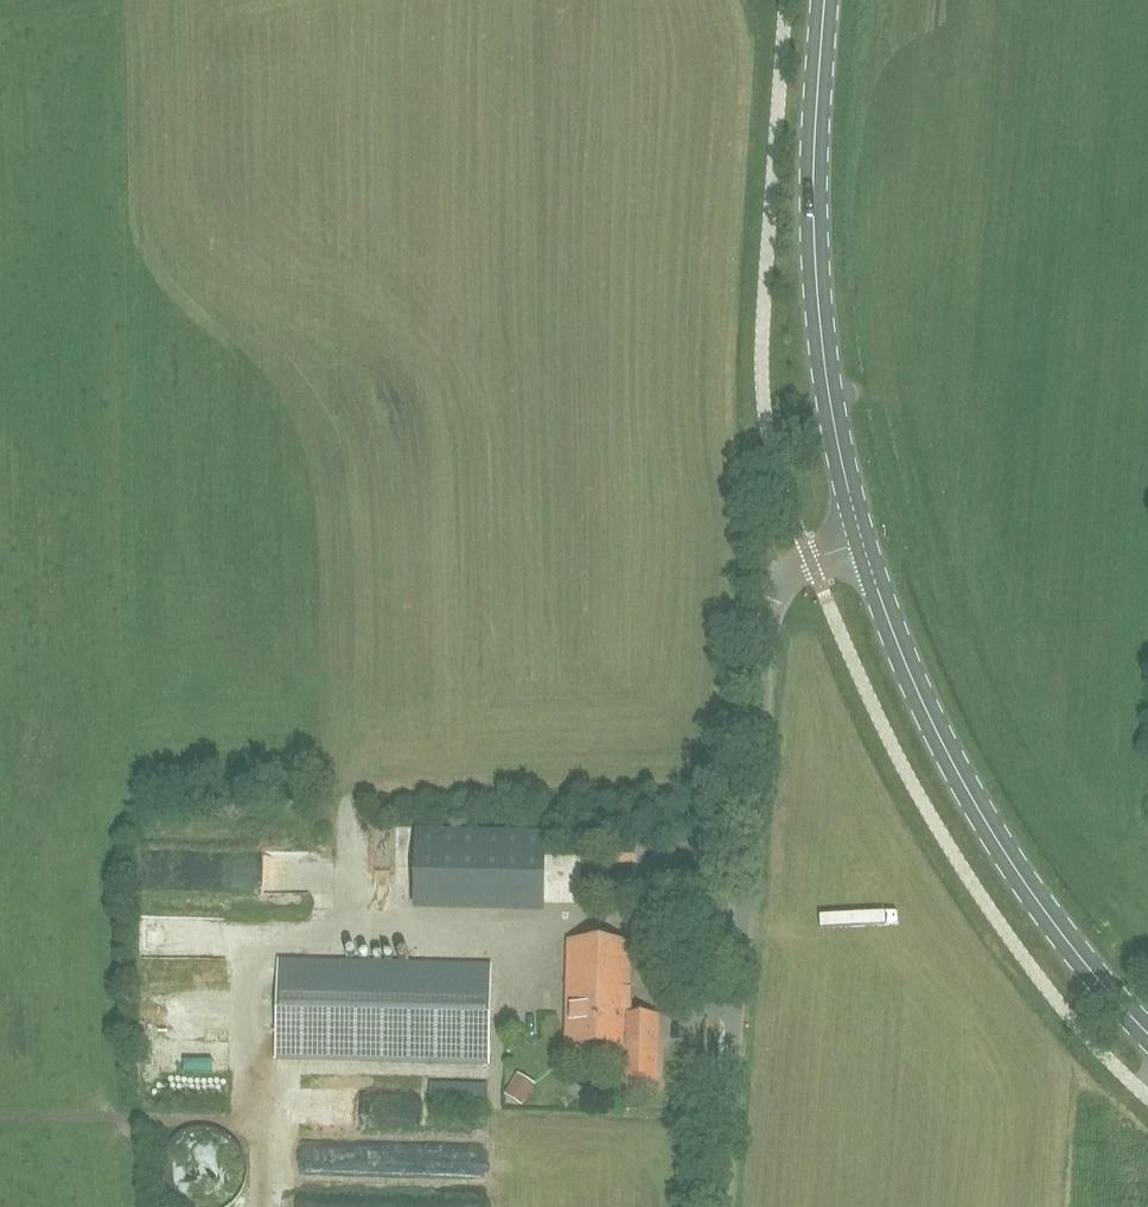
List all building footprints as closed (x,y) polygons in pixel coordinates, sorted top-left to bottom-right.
[(696,803),(696,811),(708,812),(708,804),(696,803)] [(614,863),(636,863),(636,847),(614,847),(614,863)] [(432,856),(432,900),(524,900),(524,856),(432,856)] [(528,925),(528,902),(434,901),(434,925),(528,925)] [(569,942),(568,1047),(624,1048),(624,1083),(658,1084),(659,1017),(629,1017),(630,943),(569,942)] [(490,968),(363,965),(278,963),(276,1059),(361,1061),(488,1063),(490,968)] [(207,1187),(206,1181),(234,1176),(231,1160),(213,1164),(207,1135),(171,1142),(179,1184),(198,1180),(199,1189),(207,1187)]
